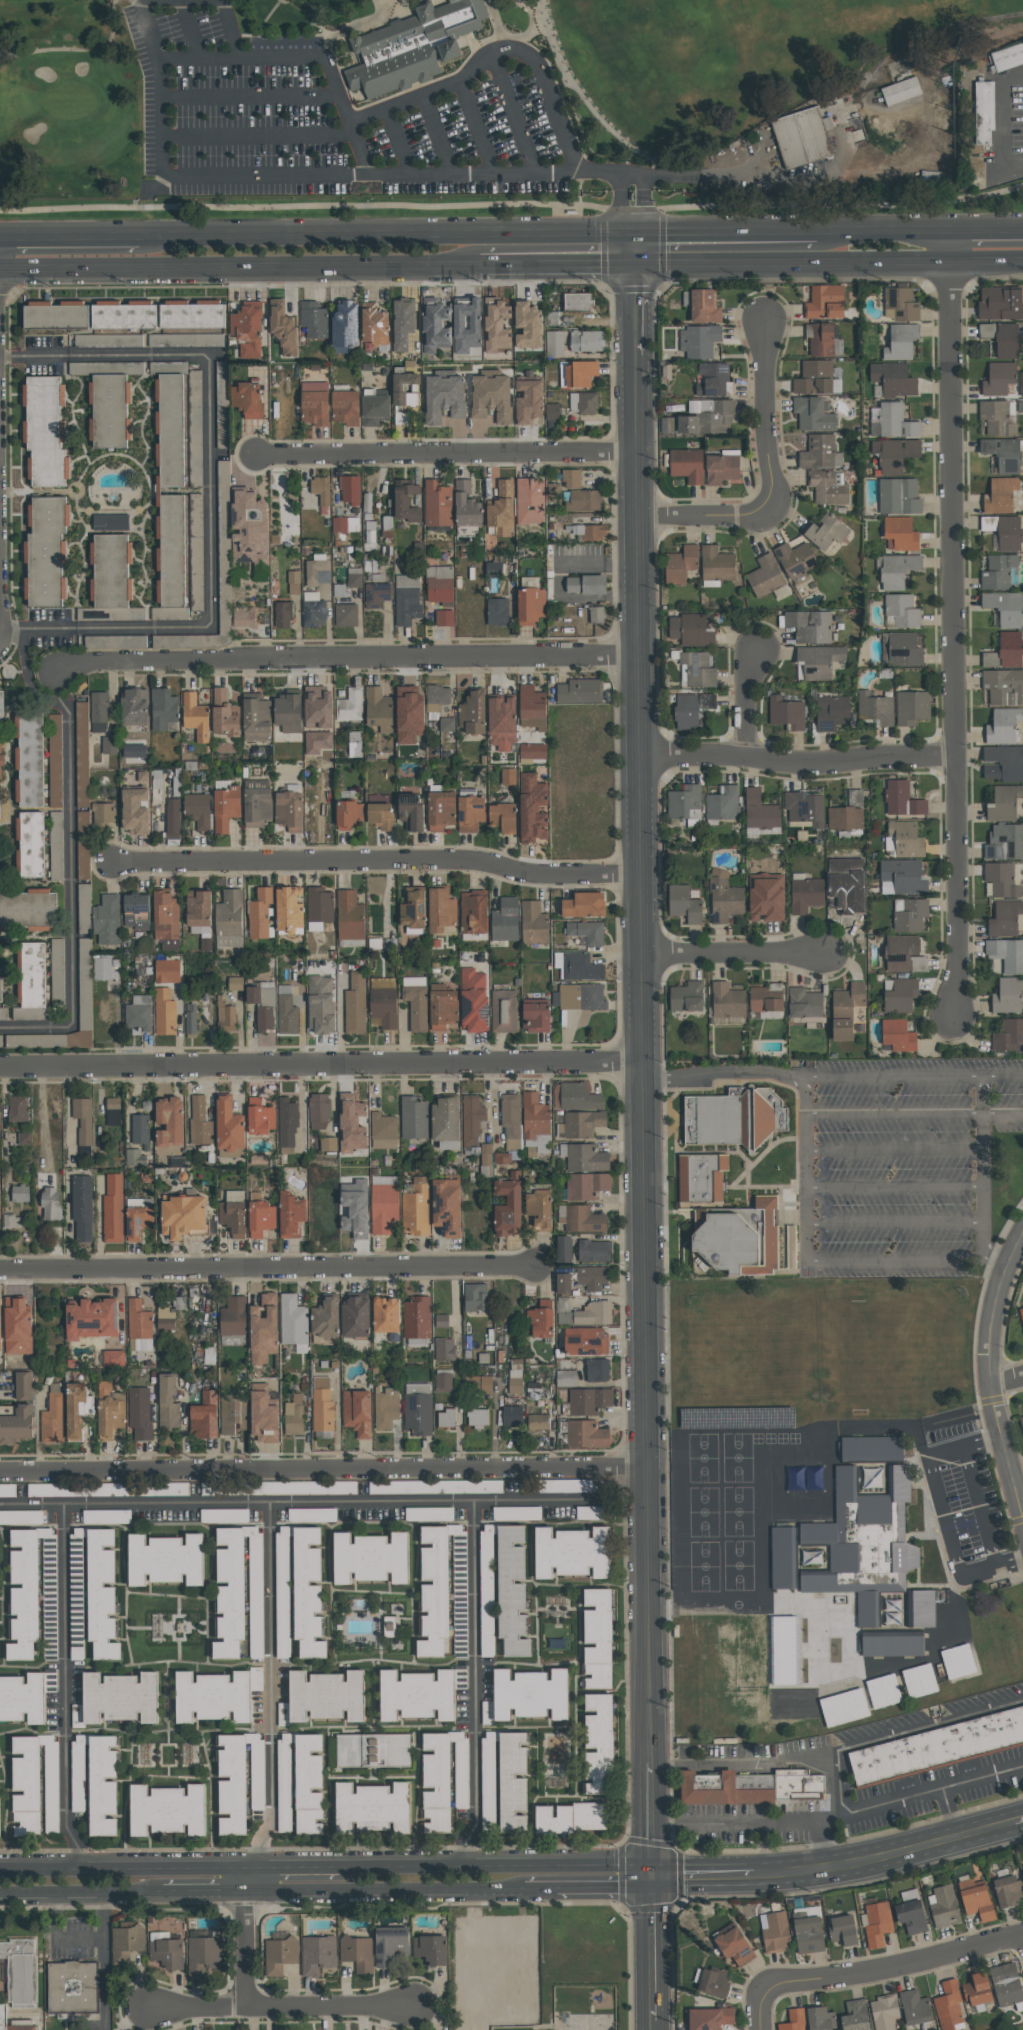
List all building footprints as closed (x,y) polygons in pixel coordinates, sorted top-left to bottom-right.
[(450,3),(449,0),(482,0),(489,20),(481,22),(484,29),(459,38),(466,57),(439,67),(442,75),(369,102),(364,89),(352,94),(343,71),(358,66),(349,40),(389,26),(388,23),(398,20),(398,22),(417,15),(414,7),(429,1),(432,9),(450,3)] [(993,55),(1022,45),(1022,65),(999,73),(993,55)] [(880,88),(915,76),(922,93),(886,106),(880,88)] [(975,82),(996,83),(994,149),(973,148),(975,82)] [(770,123),(818,107),(834,155),(786,171),(770,123)] [(805,317),(805,302),(812,302),(812,284),(845,284),(845,299),(828,299),(828,302),(847,302),(847,317),(805,317)] [(1005,289),(1022,288),(1022,318),(980,319),(980,301),(982,301),(982,286),(1005,286),(1005,289)] [(914,287),(914,301),(921,301),(921,320),(895,320),(895,319),(890,316),(886,316),(886,287),(914,287)] [(684,291),(694,291),(694,288),(717,288),(717,306),(723,306),(723,322),(714,322),(714,321),(694,321),(694,305),(684,305),(684,291)] [(593,292),(593,299),(596,299),(596,304),(592,304),(593,311),(567,312),(567,293),(593,292)] [(447,317),(474,317),(474,295),(429,294),(428,308),(447,308),(447,317)] [(427,318),(425,318),(425,296),(440,296),(440,301),(447,301),(447,306),(453,306),(453,312),(454,312),(454,318),(446,318),(446,328),(454,327),(454,335),(454,341),(452,341),(452,347),(438,347),(438,353),(425,353),(425,329),(427,329),(427,318)] [(456,297),(476,297),(476,296),(485,296),(485,337),(483,337),(483,346),(471,346),(471,353),(456,353),(456,335),(458,335),(458,328),(456,328),(456,297)] [(487,352),(487,329),(489,329),(489,317),(487,317),(487,296),(500,296),(500,298),(513,297),(513,317),(507,317),(507,328),(515,328),(515,340),(513,340),(513,347),(499,347),(499,352),(487,352)] [(394,351),(394,298),(405,298),(405,297),(411,297),(411,298),(417,298),(417,306),(416,306),(416,310),(418,310),(418,331),(411,331),(411,335),(410,335),(410,351),(394,351)] [(298,355),(284,355),(284,345),(284,338),(281,338),(277,334),(277,332),(273,332),(273,317),(271,317),(271,298),(275,298),(283,298),(286,298),(286,305),(287,305),(287,315),(290,315),(290,316),(296,316),(296,317),(297,317),(297,325),(300,325),(300,335),(299,335),(299,345),(298,345),(298,355)] [(95,304),(100,304),(100,300),(122,300),(122,303),(132,303),(132,300),(154,299),(154,303),(160,303),(160,328),(95,328),(95,304)] [(163,303),(168,303),(168,299),(190,299),(190,303),(200,303),(200,299),(222,299),(222,303),(228,303),(228,327),(163,327),(163,303)] [(338,314),(338,313),(339,312),(340,311),(340,310),(340,301),(345,301),(345,299),(356,299),(356,301),(361,301),(360,345),(355,345),(355,352),(335,352),(335,314),(338,314)] [(91,328),(27,328),(27,304),(31,304),(31,300),(54,300),(54,304),(63,304),(63,300),(86,300),(86,304),(91,304),(91,328)] [(231,313),(240,313),(240,309),(245,309),(244,300),(263,300),(264,338),(261,339),(261,358),(241,358),(241,343),(239,343),(239,334),(231,334),(231,313)] [(329,307),(329,338),(309,338),(309,325),(302,325),(302,300),(319,300),(319,307),(329,307)] [(533,305),(534,305),(534,307),(535,306),(536,305),(537,305),(539,305),(540,306),(541,307),(541,308),(541,309),(545,309),(545,326),(543,326),(543,333),(545,333),(545,346),(541,346),(540,347),(536,348),(535,346),(525,347),(524,347),(521,347),(520,347),(519,347),(519,333),(527,333),(527,326),(519,327),(519,305),(520,305),(520,300),(533,300),(533,305)] [(380,344),(379,345),(379,346),(378,346),(376,347),(375,346),(374,346),(373,345),(373,344),(373,340),(366,340),(366,311),(364,311),(364,302),(378,302),(378,307),(380,307),(380,311),(392,311),(392,335),(390,335),(390,344),(380,344)] [(547,325),(547,311),(559,311),(559,325),(547,325)] [(811,356),(811,337),(807,337),(807,324),(814,324),(814,323),(837,322),(837,338),(843,338),(844,355),(811,356)] [(884,359),(884,346),(892,346),(892,324),(921,323),(921,338),(914,338),(914,359),(884,359)] [(1020,358),(999,358),(999,340),(998,340),(998,337),(980,337),(980,323),(1020,323),(1020,358)] [(687,358),(687,350),(681,350),(681,331),(687,331),(687,325),(723,325),(723,341),(713,341),(713,358),(687,358)] [(591,350),(572,351),(571,331),(573,331),(573,328),(578,328),(578,331),(605,330),(605,335),(607,335),(607,346),(605,346),(606,350),(598,350),(596,352),(593,352),(591,350)] [(564,330),(564,356),(546,356),(546,330),(564,330)] [(75,334),(148,333),(148,346),(75,346),(75,334)] [(150,334),(223,333),(223,345),(150,346),(150,334)] [(834,359),(834,377),(836,377),(836,392),(794,392),(794,378),(803,378),(803,360),(834,359)] [(227,360),(228,448),(217,448),(216,361),(227,360)] [(424,373),(424,383),(415,383),(415,382),(406,382),(406,391),(410,391),(410,392),(422,392),(422,406),(404,406),(404,411),(411,411),(411,423),(397,423),(396,366),(406,366),(406,360),(415,360),(415,373),(424,373)] [(599,360),(599,375),(592,375),(592,387),(561,387),(561,361),(577,361),(577,360),(599,360)] [(70,362),(144,361),(144,373),(128,373),(128,381),(133,381),(133,402),(128,402),(129,417),(133,417),(133,439),(129,439),(129,447),(96,447),(96,439),(92,439),(92,418),(96,418),(96,402),(91,402),(91,381),(96,381),(95,374),(70,374),(70,362)] [(203,485),(158,486),(158,475),(163,474),(163,465),(158,465),(158,443),(162,443),(162,433),(158,433),(157,410),(162,410),(162,400),(158,400),(157,378),(162,378),(162,373),(150,373),(150,361),(188,361),(188,370),(201,370),(203,485)] [(700,362),(730,362),(730,381),(734,381),(734,395),(697,395),(697,382),(706,382),(706,373),(700,373),(700,362)] [(919,394),(896,395),(896,397),(884,398),(883,380),(880,380),(880,381),(871,381),(871,363),(909,362),(909,377),(919,377),(919,394)] [(1009,395),(984,395),(984,380),(990,380),(990,362),(1018,362),(1018,383),(1008,383),(1009,395)] [(445,405),(444,405),(444,410),(443,410),(443,424),(441,424),(441,425),(430,425),(430,424),(426,424),(426,406),(430,406),(429,375),(436,375),(436,369),(457,369),(457,375),(467,375),(467,384),(466,384),(466,391),(468,391),(468,417),(451,418),(451,408),(450,408),(449,409),(448,409),(447,408),(446,408),(446,407),(445,406),(445,405)] [(491,405),(488,405),(489,417),(472,418),(472,400),(476,400),(476,391),(477,391),(477,384),(476,384),(476,375),(482,375),(482,369),(503,369),(503,375),(514,375),(514,423),(511,424),(501,424),(497,424),(497,407),(496,408),(495,408),(494,408),(493,408),(492,408),(491,407),(491,406),(491,405)] [(63,375),(63,383),(66,383),(67,404),(63,405),(64,420),(66,420),(67,441),(63,441),(63,448),(68,448),(68,456),(71,456),(71,478),(68,478),(68,485),(34,486),(34,478),(30,478),(30,457),(34,456),(34,449),(30,449),(30,441),(25,441),(25,420),(30,420),(29,405),(25,405),(25,383),(29,383),(29,376),(63,375)] [(231,386),(241,386),(240,382),(253,381),(253,377),(260,377),(260,383),(263,382),(263,402),(265,402),(265,418),(246,418),(246,409),(240,410),(240,406),(231,406),(231,386)] [(542,414),(542,415),(541,416),(540,417),(539,417),(538,417),(536,416),(536,415),(535,414),(535,417),(534,417),(534,424),(522,424),(522,418),(520,418),(520,396),(528,396),(528,390),(520,390),(519,379),(546,379),(546,390),(544,390),(544,397),(546,397),(546,414),(542,414)] [(330,425),(315,426),(315,422),(313,422),(313,421),(303,421),(302,382),(329,381),(329,390),(331,390),(331,414),(330,414),(330,425)] [(361,390),(361,426),(347,426),(347,422),(344,422),(344,420),(333,420),(333,406),(335,406),(335,384),(349,384),(349,390),(361,390)] [(364,426),(364,412),(365,412),(365,395),(366,395),(366,388),(377,388),(377,389),(390,389),(390,395),(393,395),(393,416),(390,416),(390,418),(380,419),(380,426),(364,426)] [(598,392),(599,405),(596,406),(597,413),(580,414),(580,411),(570,412),(570,404),(569,404),(569,397),(570,397),(570,392),(598,392)] [(800,430),(800,412),(794,412),(794,396),(801,396),(802,396),(812,396),(812,395),(818,395),(818,396),(826,396),(826,413),(837,413),(838,429),(800,430)] [(681,432),(681,425),(678,425),(678,416),(681,416),(681,415),(689,415),(689,400),(701,400),(701,399),(736,399),(736,414),(733,414),(733,423),(727,423),(727,432),(681,432)] [(1010,400),(1010,423),(1017,423),(1018,435),(987,435),(987,419),(980,419),(980,400),(1010,400)] [(903,401),(903,421),(922,421),(922,435),(870,436),(870,422),(879,422),(879,410),(881,410),(881,401),(903,401)] [(561,403),(561,419),(548,419),(547,403),(561,403)] [(662,417),(675,417),(675,432),(662,433),(662,417)] [(809,451),(809,433),(835,433),(836,466),(811,466),(811,467),(801,468),(800,451),(809,451)] [(1020,450),(1022,450),(1022,465),(1020,465),(1020,474),(999,474),(999,453),(980,453),(980,438),(1020,438),(1020,450)] [(871,440),(881,440),(881,439),(922,439),(922,456),(904,456),(904,474),(883,474),(883,466),(881,466),(881,453),(871,453),(871,440)] [(704,448),(705,484),(689,484),(688,475),(671,475),(671,449),(704,448)] [(708,455),(723,455),(723,450),(741,449),(741,479),(724,479),(724,485),(707,485),(707,477),(709,477),(708,455)] [(154,647),(153,635),(220,634),(217,460),(229,460),(232,642),(222,646),(154,647)] [(582,469),(582,487),(563,488),(563,469),(582,469)] [(816,503),(816,486),(809,486),(809,470),(815,470),(815,471),(838,471),(838,472),(845,472),(845,483),(849,483),(849,503),(816,503)] [(361,475),(361,501),(360,501),(360,505),(356,505),(356,506),(353,506),(353,505),(351,505),(351,501),(343,501),(343,488),(340,488),(340,475),(361,475)] [(330,476),(331,506),(321,506),(321,492),(311,492),(311,479),(315,479),(315,477),(330,476)] [(546,524),(518,524),(518,477),(539,477),(539,479),(546,479),(546,524)] [(1021,477),(1021,489),(1014,489),(1014,512),(985,513),(984,493),(992,493),(992,477),(1021,477)] [(426,525),(426,479),(442,478),(442,485),(453,485),(454,525),(426,525)] [(486,525),(458,525),(458,492),(456,492),(456,479),(472,478),(472,493),(470,493),(470,498),(479,498),(479,502),(486,501),(486,525)] [(516,478),(516,518),(513,518),(513,536),(495,536),(495,534),(490,534),(490,504),(488,504),(488,499),(499,499),(499,478),(516,478)] [(917,478),(917,481),(919,481),(919,485),(918,485),(918,489),(919,489),(919,493),(918,494),(918,498),(923,498),(923,512),(880,513),(880,478),(917,478)] [(423,506),(423,522),(409,522),(409,517),(398,517),(398,487),(396,487),(396,479),(408,479),(408,484),(417,484),(421,484),(421,492),(417,492),(417,493),(412,493),(412,506),(423,506)] [(559,500),(548,500),(548,483),(561,483),(562,495),(559,495),(559,500)] [(269,502),(270,502),(271,518),(271,532),(270,532),(270,551),(267,551),(267,553),(270,553),(270,575),(255,575),(255,561),(233,561),(232,538),(235,538),(234,533),(242,533),(242,528),(234,528),(234,505),(233,505),(233,486),(244,486),(244,489),(249,489),(250,491),(259,491),(259,501),(261,501),(261,500),(262,499),(264,499),(265,499),(267,499),(268,500),(269,501),(269,502)] [(601,510),(568,510),(568,500),(572,499),(572,490),(603,489),(603,502),(601,502),(601,510)] [(373,492),(373,512),(364,511),(365,492),(373,492)] [(158,494),(202,494),(203,610),(189,610),(189,619),(152,619),(152,607),(163,607),(163,601),(159,601),(159,579),(163,579),(163,570),(158,570),(158,547),(163,547),(163,537),(158,537),(158,515),(163,515),(163,505),(158,505),(158,494)] [(68,496),(68,503),(72,503),(72,524),(68,524),(68,533),(64,533),(64,540),(67,540),(68,561),(64,562),(65,577),(68,576),(69,598),(65,598),(65,605),(32,606),(31,598),(27,598),(26,577),(31,577),(31,562),(26,562),(26,540),(31,540),(30,533),(35,533),(35,525),(30,525),(30,504),(34,504),(34,496),(68,496)] [(853,531),(842,543),(837,539),(828,551),(804,532),(813,520),(818,523),(828,511),(853,531)] [(130,529),(94,530),(94,514),(130,513),(130,529)] [(393,515),(393,529),(383,529),(383,515),(393,515)] [(1022,528),(1022,542),(1022,551),(1000,551),(1000,530),(982,530),(982,516),(1022,515),(1022,528)] [(921,531),(921,550),(895,550),(895,548),(888,548),(888,538),(886,538),(886,516),(914,516),(915,531),(921,531)] [(359,531),(347,531),(347,533),(342,533),(342,531),(333,531),(333,517),(359,517),(359,531)] [(364,550),(364,542),(366,542),(366,520),(376,520),(376,550),(364,550)] [(607,524),(607,535),(604,535),(604,540),(584,540),(584,534),(573,534),(573,530),(566,530),(566,525),(573,525),(578,525),(578,524),(585,524),(607,524)] [(151,619),(77,620),(76,607),(98,607),(98,599),(93,599),(93,578),(97,578),(97,563),(92,563),(92,542),(97,542),(97,534),(130,534),(131,541),(134,541),(134,563),(131,563),(131,578),(134,578),(134,600),(131,600),(131,607),(151,607),(151,619)] [(808,541),(821,565),(808,572),(811,577),(796,585),(793,579),(792,579),(783,562),(781,562),(774,549),(788,541),(792,549),(808,541)] [(426,544),(452,543),(452,559),(427,559),(426,544)] [(688,584),(667,584),(667,553),(684,553),(684,544),(699,544),(699,568),(687,568),(688,584)] [(718,544),(719,553),(736,553),(736,580),(704,580),(703,560),(702,560),(702,544),(718,544)] [(759,598),(747,574),(761,567),(757,559),(772,551),(789,583),(759,598)] [(307,560),(314,560),(314,553),(327,553),(327,560),(331,559),(332,582),(318,582),(318,586),(308,586),(307,560)] [(924,554),(925,569),(906,569),(906,590),(884,590),(884,581),(882,581),(882,567),(884,567),(883,555),(924,554)] [(1019,554),(1019,566),(1011,566),(1012,589),(982,589),(982,570),(989,570),(989,554),(1019,554)] [(486,561),(504,561),(504,575),(486,575),(486,561)] [(429,601),(428,584),(427,584),(427,566),(454,565),(455,601),(429,601)] [(363,567),(363,587),(349,587),(349,580),(348,581),(348,567),(363,567)] [(290,594),(290,583),(288,583),(288,570),(300,570),(300,593),(290,594)] [(420,574),(420,604),(423,604),(424,618),(413,618),(413,626),(397,626),(396,574),(420,574)] [(609,574),(609,593),(585,594),(585,592),(568,592),(568,577),(585,577),(585,574),(609,574)] [(547,616),(541,616),(541,621),(535,621),(535,625),(521,625),(521,589),(523,589),(523,576),(539,576),(539,587),(541,587),(541,589),(547,589),(547,616)] [(366,583),(392,582),(393,582),(393,599),(383,600),(383,608),(366,608),(366,583)] [(345,583),(346,596),(334,596),(334,583),(345,583)] [(305,627),(304,600),(305,600),(305,591),(320,591),(320,600),(327,600),(328,619),(327,619),(327,624),(319,624),(319,627),(305,627)] [(983,593),(1022,592),(1022,604),(1022,628),(1002,628),(1002,610),(1000,610),(1000,607),(983,608),(983,593)] [(914,594),(914,608),(921,608),(921,627),(895,627),(895,615),(886,615),(886,594),(914,594)] [(488,598),(508,598),(508,625),(498,625),(498,624),(488,624),(488,598)] [(291,627),(277,627),(277,621),(276,621),(276,618),(275,619),(275,616),(276,616),(276,609),(275,609),(275,606),(276,606),(276,602),(290,602),(290,601),(294,601),(294,620),(291,620),(291,627)] [(359,604),(359,626),(336,626),(336,604),(359,604)] [(235,627),(235,606),(256,606),(256,627),(235,627)] [(590,622),(603,622),(603,606),(590,606),(590,622)] [(455,610),(455,625),(437,625),(437,610),(455,610)] [(832,643),(797,643),(797,640),(797,632),(797,626),(785,626),(785,611),(832,611),(832,643)] [(670,638),(670,617),(682,616),(682,613),(708,613),(709,628),(717,627),(718,645),(682,646),(682,638),(670,638)] [(1022,631),(1022,640),(1022,654),(1022,666),(984,666),(984,652),(1001,652),(1001,631),(1022,631)] [(918,632),(918,647),(925,647),(925,665),(890,665),(890,632),(918,632)] [(148,647),(86,648),(86,635),(148,635),(148,647)] [(847,646),(847,661),(832,661),(833,680),(805,680),(805,664),(798,664),(798,646),(847,646)] [(710,651),(710,667),(717,667),(718,686),(688,687),(687,664),(680,664),(680,658),(673,658),(671,657),(671,650),(682,650),(682,651),(710,651)] [(983,670),(1022,670),(1022,704),(991,705),(991,689),(984,689),(983,670)] [(603,679),(603,702),(558,702),(558,683),(570,683),(570,679),(603,679)] [(452,702),(450,702),(450,703),(445,703),(445,702),(442,702),(442,712),(428,712),(429,684),(439,684),(439,686),(444,686),(444,687),(452,687),(452,702)] [(522,727),(521,684),(536,684),(536,692),(547,692),(547,702),(549,702),(550,717),(547,717),(547,731),(539,732),(539,726),(522,727)] [(420,685),(420,692),(422,692),(422,695),(427,695),(427,699),(428,699),(428,723),(426,723),(426,735),(417,735),(417,744),(399,744),(399,729),(401,729),(400,698),(399,698),(399,686),(411,686),(411,685),(420,685)] [(307,686),(327,686),(327,690),(335,690),(335,727),(321,727),(321,721),(308,721),(308,698),(307,698),(307,686)] [(363,720),(336,720),(336,699),(349,698),(349,686),(363,686),(363,720)] [(382,686),(383,697),(395,697),(395,725),(394,725),(394,732),(381,733),(381,725),(369,725),(369,698),(367,698),(367,686),(382,686)] [(148,689),(149,700),(150,700),(150,721),(149,721),(149,724),(123,725),(123,690),(127,690),(127,689),(135,689),(135,687),(144,687),(144,689),(148,689)] [(239,706),(241,706),(242,715),(243,715),(243,736),(231,736),(231,732),(216,732),(215,687),(228,687),(228,702),(234,702),(234,704),(238,704),(239,706)] [(168,731),(153,731),(153,720),(154,720),(154,704),(153,704),(153,688),(173,688),(173,696),(180,696),(180,721),(168,721),(168,731)] [(460,703),(469,703),(469,695),(474,695),(473,691),(477,691),(477,689),(485,689),(485,691),(488,691),(488,733),(469,733),(469,727),(460,727),(460,703)] [(895,726),(879,726),(879,719),(859,719),(859,689),(872,689),(872,697),(894,696),(895,726)] [(92,691),(108,691),(108,696),(110,696),(110,706),(108,706),(108,722),(107,722),(107,726),(105,732),(93,732),(92,691)] [(210,742),(197,742),(197,727),(185,727),(184,705),(183,691),(197,691),(197,705),(209,705),(210,742)] [(931,691),(931,719),(917,719),(917,726),(898,726),(898,691),(931,691)] [(272,700),(272,721),(274,721),(274,731),(269,731),(270,740),(245,740),(245,730),(246,730),(246,700),(245,700),(245,692),(264,692),(264,700),(272,700)] [(304,693),(304,725),(303,725),(303,732),(283,732),(283,724),(277,724),(277,697),(281,697),(281,694),(289,694),(289,693),(304,693)] [(678,694),(717,693),(717,708),(702,708),(702,711),(701,711),(701,728),(678,729),(678,694)] [(771,724),(770,694),(783,694),(783,701),(805,701),(805,731),(787,731),(787,723),(771,724)] [(818,732),(818,696),(851,696),(852,724),(837,724),(837,731),(818,732)] [(492,698),(496,698),(496,697),(504,697),(507,697),(507,702),(510,702),(510,697),(519,697),(519,733),(517,733),(517,743),(512,743),(512,751),(499,751),(499,744),(493,745),(490,742),(490,735),(492,735),(492,698)] [(90,806),(78,807),(76,701),(89,701),(90,806)] [(987,744),(987,724),(995,724),(995,708),(1022,708),(1022,720),(1017,721),(1017,729),(1021,729),(1021,742),(1016,742),(1016,743),(987,744)] [(46,806),(22,806),(22,801),(18,801),(17,779),(22,779),(22,769),(17,769),(17,747),(21,746),(21,736),(17,736),(17,714),(21,714),(21,709),(45,709),(46,806)] [(61,714),(62,807),(50,807),(49,714),(61,714)] [(441,731),(441,717),(456,717),(456,731),(441,731)] [(307,731),(333,731),(333,747),(321,747),(321,754),(307,754),(307,731)] [(363,731),(363,742),(362,742),(362,757),(350,757),(350,731),(363,731)] [(103,753),(103,736),(118,736),(118,753),(103,753)] [(548,758),(534,758),(534,764),(521,763),(521,744),(525,744),(525,743),(532,743),(532,744),(549,744),(548,758)] [(124,744),(147,744),(147,757),(124,757),(124,744)] [(984,747),(1022,746),(1022,781),(1001,782),(1001,779),(985,779),(984,765),(1001,764),(1001,760),(984,761),(984,747)] [(502,785),(502,768),(516,768),(517,784),(502,785)] [(150,781),(139,781),(139,771),(149,771),(150,781)] [(522,772),(538,772),(538,783),(550,783),(550,805),(542,805),(542,813),(551,813),(551,826),(546,826),(546,829),(550,828),(551,838),(540,839),(540,842),(531,842),(531,844),(523,844),(523,839),(525,839),(524,795),(522,795),(522,772)] [(247,827),(247,820),(247,791),(246,791),(246,779),(270,779),(270,787),(274,787),(274,798),(273,798),(273,819),(265,819),(265,827),(247,827)] [(929,814),(889,815),(889,802),(886,802),(886,789),(888,789),(888,780),(910,779),(910,800),(929,799),(929,814)] [(431,784),(447,784),(447,791),(459,791),(459,802),(457,802),(457,823),(449,823),(449,824),(445,824),(445,832),(431,832),(431,784)] [(685,791),(685,784),(702,784),(702,809),(701,809),(701,818),(688,818),(668,818),(668,791),(685,791)] [(706,794),(720,794),(720,784),(738,784),(739,806),(741,806),(741,819),(707,819),(706,794)] [(228,817),(228,819),(230,819),(230,834),(215,834),(216,815),(217,815),(217,790),(232,790),(232,785),(243,785),(243,805),(242,805),(242,817),(228,817)] [(995,785),(1022,785),(1022,798),(1017,798),(1018,820),(988,821),(988,803),(995,803),(995,785)] [(748,827),(747,787),(762,787),(762,805),(782,805),(782,827),(772,827),(772,829),(759,829),(759,827),(748,827)] [(480,832),(460,832),(461,788),(477,788),(477,794),(479,794),(480,796),(487,797),(487,821),(480,821),(480,832)] [(151,833),(132,834),(132,829),(128,829),(126,829),(126,822),(128,822),(128,816),(125,816),(125,808),(127,808),(127,800),(125,800),(125,789),(152,789),(152,800),(143,800),(145,802),(145,805),(143,807),(152,807),(152,830),(151,830),(151,833)] [(829,807),(848,807),(848,806),(850,806),(850,789),(864,789),(864,828),(863,828),(863,834),(851,834),(851,837),(839,837),(839,831),(837,831),(837,829),(829,829),(829,807)] [(276,795),(279,795),(279,792),(286,792),(286,791),(298,791),(298,792),(305,792),(306,827),(303,827),(303,832),(290,832),(290,823),(277,823),(276,795)] [(827,795),(827,821),(825,821),(825,828),(812,828),(812,821),(789,821),(789,809),(785,809),(785,792),(809,792),(809,795),(827,795)] [(211,794),(211,830),(197,830),(197,818),(186,818),(185,794),(211,794)] [(427,804),(427,831),(408,831),(408,820),(401,820),(401,794),(423,794),(423,802),(425,802),(425,804),(427,804)] [(180,839),(165,839),(165,837),(166,837),(166,832),(167,832),(167,804),(168,804),(168,798),(181,798),(180,839)] [(365,827),(352,827),(352,830),(340,830),(339,801),(360,800),(360,803),(365,803),(365,827)] [(114,803),(93,803),(92,829),(113,829),(114,803)] [(394,803),(394,810),(396,810),(396,830),(381,830),(381,826),(377,826),(377,824),(373,824),(373,822),(371,822),(371,803),(394,803)] [(519,803),(519,834),(504,834),(504,826),(492,826),(491,805),(501,805),(501,803),(519,803)] [(62,811),(63,879),(51,880),(50,811),(62,811)] [(78,879),(78,811),(89,811),(90,879),(78,879)] [(47,812),(47,876),(23,877),(23,873),(18,873),(18,849),(23,849),(23,840),(18,840),(18,817),(22,817),(22,812),(47,812)] [(919,821),(919,837),(926,837),(926,857),(896,857),(896,850),(886,850),(886,834),(888,834),(888,821),(919,821)] [(994,824),(1022,824),(1022,859),(985,859),(985,844),(991,844),(991,831),(994,831),(994,824)] [(746,837),(758,838),(758,833),(780,834),(780,829),(746,828),(746,837)] [(832,874),(829,874),(829,858),(837,858),(837,849),(854,849),(854,858),(865,858),(865,870),(868,870),(868,912),(857,912),(857,914),(847,914),(847,908),(841,908),(841,906),(840,906),(840,908),(830,908),(830,894),(832,894),(832,874)] [(931,893),(883,894),(883,881),(880,881),(880,860),(923,860),(924,876),(931,875),(931,893)] [(1022,897),(993,897),(993,895),(987,895),(987,883),(993,882),(993,881),(986,881),(985,863),(1015,862),(1015,863),(1020,863),(1020,884),(1022,884),(1022,897)] [(714,876),(714,875),(712,874),(714,867),(732,872),(730,879),(730,887),(746,887),(746,914),(729,914),(729,923),(712,924),(712,908),(714,908),(714,895),(710,895),(710,891),(710,876),(714,876)] [(825,879),(825,905),(808,905),(808,915),(792,915),(791,900),(792,900),(792,879),(793,879),(793,873),(806,873),(806,879),(825,879)] [(786,921),(765,921),(765,914),(761,914),(761,920),(752,920),(752,911),(753,911),(753,889),(751,889),(751,874),(785,874),(785,888),(788,888),(788,912),(786,912),(786,921)] [(91,883),(91,933),(79,933),(78,883),(91,883)] [(669,884),(690,884),(691,899),(702,899),(703,924),(689,924),(689,915),(670,915),(669,884)] [(432,885),(451,885),(451,899),(458,899),(458,925),(447,926),(447,933),(432,933),(432,885)] [(297,933),(296,934),(295,934),(294,935),(293,935),(292,934),(291,934),(291,933),(279,933),(279,929),(280,929),(280,889),(286,889),(286,886),(295,886),(295,888),(299,888),(299,887),(304,886),(304,894),(300,894),(301,903),(306,903),(306,927),(304,927),(304,933),(297,933)] [(308,887),(326,886),(326,892),(334,891),(335,921),(324,921),(324,931),(309,931),(308,887)] [(249,901),(258,901),(258,887),(274,887),(274,903),(269,903),(269,938),(250,938),(250,918),(249,918),(249,901)] [(427,934),(408,934),(408,925),(402,925),(402,903),(407,903),(407,887),(429,887),(429,928),(427,928),(427,934)] [(15,931),(0,931),(0,889),(12,889),(12,893),(30,892),(30,888),(51,888),(51,892),(60,892),(60,926),(52,926),(52,930),(30,931),(30,926),(15,926),(15,931)] [(217,903),(224,903),(224,889),(244,889),(244,905),(243,905),(243,946),(217,946),(217,903)] [(366,939),(365,939),(365,945),(340,946),(340,939),(339,939),(338,907),(337,890),(357,889),(357,904),(366,904),(366,939)] [(490,933),(482,933),(482,936),(475,936),(475,933),(462,933),(462,917),(463,917),(463,906),(462,906),(462,901),(463,901),(463,892),(473,892),(473,889),(488,889),(488,896),(490,896),(490,933)] [(190,925),(190,913),(188,913),(188,891),(190,891),(190,890),(197,890),(197,891),(199,891),(213,890),(214,925),(211,925),(211,933),(191,933),(191,925),(190,925)] [(157,939),(157,891),(167,891),(167,893),(174,893),(174,898),(177,898),(177,903),(180,903),(180,949),(163,949),(163,939),(157,939)] [(565,916),(565,899),(578,899),(578,892),(608,892),(608,902),(607,902),(607,906),(608,906),(608,913),(607,913),(607,916),(565,916)] [(99,944),(99,930),(94,930),(94,906),(98,906),(98,905),(103,905),(102,894),(120,893),(121,944),(99,944)] [(151,894),(151,911),(150,929),(135,929),(135,925),(125,925),(126,894),(133,895),(133,893),(141,893),(141,894),(151,894)] [(521,940),(493,940),(492,909),(502,909),(502,896),(520,896),(521,940)] [(930,917),(923,917),(923,932),(894,932),(894,911),(895,911),(895,899),(929,899),(930,917)] [(549,943),(522,944),(521,900),(539,900),(540,913),(548,913),(549,943)] [(996,901),(1022,901),(1022,930),(1019,930),(1019,936),(990,936),(989,919),(996,918),(996,901)] [(567,922),(605,922),(605,929),(606,929),(606,932),(605,932),(605,941),(603,941),(603,946),(588,946),(588,935),(578,935),(567,936),(567,922)] [(888,971),(887,936),(920,935),(920,938),(922,938),(922,951),(920,951),(920,954),(913,954),(913,956),(928,956),(928,971),(913,972),(913,970),(888,971)] [(92,938),(93,1047),(6,1047),(6,1034),(68,1034),(80,1030),(79,938),(92,938)] [(52,938),(63,938),(64,1006),(52,1006),(52,938)] [(986,940),(1022,939),(1022,974),(1005,974),(1004,958),(986,958),(986,940)] [(48,942),(48,1006),(51,1006),(51,1019),(13,1019),(13,1007),(24,1007),(24,1002),(20,1002),(19,980),(24,979),(24,970),(19,970),(19,948),(23,948),(23,942),(48,942)] [(590,951),(591,964),(605,964),(605,979),(564,979),(561,979),(561,967),(555,968),(555,952),(564,952),(590,951)] [(95,979),(95,957),(112,957),(112,959),(120,959),(120,967),(112,967),(112,971),(119,971),(119,978),(112,978),(112,979),(95,979)] [(157,959),(181,959),(181,982),(168,982),(168,983),(156,983),(156,978),(157,978),(157,959)] [(463,1028),(462,967),(475,967),(476,973),(486,972),(486,989),(488,989),(489,997),(491,997),(491,1029),(489,1029),(489,1031),(485,1031),(485,1032),(470,1032),(470,1028),(463,1028)] [(351,971),(366,971),(367,1032),(346,1033),(345,990),(352,990),(351,971)] [(337,1032),(331,1032),(331,1033),(329,1034),(323,1035),(323,1034),(317,1034),(317,1028),(310,1028),(309,975),(323,975),(323,977),(333,977),(333,993),(334,993),(335,1002),(337,1001),(337,1032)] [(244,976),(244,990),(229,990),(229,976),(244,976)] [(1000,977),(1022,976),(1022,990),(1022,1012),(993,1013),(993,993),(1000,993),(1000,977)] [(398,1029),(382,1029),(382,1025),(371,1026),(370,988),(372,988),(371,978),(395,977),(395,988),(397,988),(398,1029)] [(429,1031),(412,1032),(411,1000),(403,1001),(403,986),(404,986),(404,977),(427,977),(427,985),(428,985),(429,1031)] [(886,991),(885,991),(885,980),(894,980),(894,979),(920,978),(920,997),(913,997),(914,1012),(887,1012),(886,991)] [(704,980),(704,997),(706,997),(706,1010),(671,1010),(671,987),(688,986),(688,980),(704,980)] [(258,1003),(249,1003),(249,986),(263,986),(263,981),(275,981),(275,987),(276,987),(276,1007),(274,1007),(274,1018),(276,1018),(276,1026),(274,1026),(274,1029),(267,1029),(267,1032),(257,1033),(257,1006),(258,1006),(258,1003)] [(715,1016),(715,991),(713,991),(713,981),(729,981),(729,990),(747,990),(747,1016),(715,1016)] [(834,1040),(834,990),(852,990),(852,981),(867,981),(867,1006),(855,1006),(855,1040),(834,1040)] [(461,990),(461,1001),(459,1001),(460,1021),(451,1021),(451,1024),(447,1024),(447,1030),(433,1031),(432,984),(448,983),(448,990),(461,990)] [(609,1009),(582,1010),(582,1009),(560,1009),(560,1006),(553,1006),(553,992),(560,992),(560,985),(581,984),(581,983),(604,983),(604,1000),(609,1000),(609,1009)] [(751,987),(770,987),(770,983),(783,983),(783,989),(784,989),(784,998),(786,998),(786,1003),(786,1011),(783,1011),(783,1018),(761,1018),(761,1011),(751,1011),(751,987)] [(299,1006),(299,1033),(279,1034),(279,985),(292,985),(292,993),(293,993),(293,1006),(299,1006)] [(807,992),(824,992),(824,1016),(823,1016),(823,1021),(802,1022),(801,1017),(792,1017),(791,995),(790,995),(790,987),(807,986),(807,992)] [(176,1000),(177,1034),(156,1034),(155,987),(170,987),(171,1000),(176,1000)] [(519,1031),(493,1032),(493,990),(518,990),(519,1031)] [(152,995),(152,1004),(152,1031),(143,1031),(143,1027),(126,1027),(126,1004),(133,1004),(133,995),(152,995)] [(236,1006),(236,1022),(237,1022),(237,1028),(236,1028),(236,1030),(219,1030),(218,995),(223,995),(223,1002),(226,1001),(226,1006),(236,1006)] [(197,1034),(186,1034),(186,1004),(197,1003),(197,1034)] [(530,1032),(530,1028),(524,1028),(524,1017),(527,1017),(527,1003),(552,1003),(553,1028),(551,1028),(551,1032),(530,1032)] [(916,1051),(916,1032),(907,1032),(906,1019),(881,1019),(882,1045),(892,1044),(892,1051),(916,1051)] [(1002,1019),(1003,1032),(991,1032),(991,1052),(1022,1052),(1022,1019),(1002,1019)] [(588,1094),(587,1081),(560,1082),(560,1110),(603,1109),(603,1094),(588,1094)] [(684,1144),(742,1144),(771,1144),(771,1131),(788,1131),(788,1108),(777,1108),(777,1088),(728,1088),(728,1096),(684,1096),(684,1144)] [(523,1139),(536,1140),(536,1134),(550,1135),(550,1104),(538,1104),(538,1091),(523,1091),(523,1139)] [(342,1153),(342,1127),(343,1127),(343,1114),(342,1114),(341,1092),(356,1092),(356,1100),(358,1100),(358,1101),(361,1101),(362,1102),(368,1102),(369,1115),(362,1115),(362,1126),(370,1126),(370,1140),(369,1140),(369,1148),(354,1148),(354,1153),(342,1153)] [(326,1127),(326,1129),(312,1129),(312,1121),(310,1121),(310,1097),(312,1097),(312,1093),(328,1093),(328,1097),(331,1097),(331,1121),(329,1121),(326,1127)] [(421,1095),(421,1093),(429,1093),(429,1137),(402,1137),(402,1095),(418,1095),(421,1095)] [(214,1143),(191,1143),(191,1118),(193,1118),(193,1094),(205,1094),(206,1120),(214,1120),(214,1143)] [(486,1096),(486,1106),(487,1106),(488,1120),(480,1120),(480,1132),(478,1132),(478,1144),(471,1144),(471,1147),(464,1147),(464,1094),(480,1094),(480,1096),(486,1096)] [(521,1149),(506,1149),(506,1126),(502,1126),(502,1094),(521,1094),(521,1149)] [(234,1098),(236,1098),(236,1114),(248,1114),(248,1147),(244,1147),(244,1156),(220,1156),(220,1098),(222,1098),(222,1095),(234,1095),(234,1098)] [(435,1140),(435,1103),(438,1103),(438,1095),(462,1095),(462,1149),(442,1149),(442,1140),(435,1140)] [(11,1096),(27,1096),(27,1111),(30,1111),(29,1121),(9,1120),(9,1110),(11,1110),(11,1096)] [(185,1143),(180,1143),(179,1144),(175,1144),(174,1143),(170,1143),(170,1147),(158,1146),(158,1141),(159,1141),(159,1129),(169,1129),(169,1123),(159,1123),(159,1100),(162,1100),(162,1098),(171,1098),(171,1100),(173,1100),(173,1096),(184,1096),(184,1100),(186,1100),(185,1143)] [(276,1128),(271,1128),(271,1133),(266,1133),(266,1134),(259,1134),(259,1133),(251,1133),(251,1096),(262,1096),(263,1105),(265,1105),(265,1106),(268,1106),(268,1107),(275,1107),(276,1128)] [(279,1096),(290,1096),(290,1102),(298,1102),(298,1112),(299,1112),(299,1116),(298,1116),(299,1126),(296,1126),(296,1132),(295,1132),(295,1146),(280,1147),(279,1096)] [(121,1097),(121,1125),(107,1125),(107,1097),(121,1097)] [(73,1098),(92,1098),(92,1128),(93,1128),(93,1145),(80,1145),(79,1127),(81,1127),(81,1124),(80,1124),(80,1117),(73,1117),(73,1098)] [(398,1116),(398,1148),(373,1148),(373,1138),(372,1138),(372,1111),(381,1111),(381,1116),(398,1116)] [(565,1139),(593,1138),(593,1127),(606,1127),(606,1111),(564,1112),(565,1139)] [(133,1143),(133,1114),(149,1114),(150,1142),(151,1142),(151,1150),(147,1150),(147,1151),(144,1151),(144,1143),(133,1143)] [(19,1144),(19,1132),(33,1132),(33,1144),(19,1144)] [(305,1152),(304,1133),(295,1133),(295,1147),(281,1148),(281,1154),(305,1152)] [(336,1137),(320,1137),(320,1151),(337,1150),(336,1137)] [(492,1143),(492,1153),(491,1153),(491,1165),(492,1165),(492,1176),(481,1176),(481,1165),(482,1165),(482,1143),(492,1143)] [(609,1153),(593,1152),(593,1144),(567,1143),(566,1170),(609,1171),(609,1153)] [(127,1148),(141,1148),(141,1154),(147,1154),(147,1165),(127,1165),(127,1148)] [(512,1162),(494,1162),(494,1153),(512,1153),(512,1162)] [(728,1154),(679,1154),(679,1203),(724,1202),(723,1171),(728,1171),(728,1154)] [(524,1170),(524,1229),(521,1229),(521,1234),(510,1234),(510,1235),(499,1235),(499,1230),(498,1230),(498,1205),(509,1205),(509,1194),(497,1194),(497,1180),(499,1180),(499,1179),(505,1179),(505,1180),(510,1180),(510,1170),(524,1170)] [(125,1241),(104,1241),(104,1195),(107,1195),(107,1173),(123,1173),(124,1234),(125,1234),(125,1241)] [(610,1173),(566,1174),(567,1201),(596,1200),(596,1191),(611,1190),(610,1173)] [(93,1175),(94,1241),(77,1241),(77,1220),(73,1220),(73,1175),(93,1175)] [(426,1175),(426,1180),(428,1180),(428,1183),(430,1183),(430,1235),(410,1235),(410,1232),(404,1232),(403,1192),(414,1192),(414,1176),(426,1175)] [(392,1234),(373,1234),(373,1176),(399,1176),(399,1184),(400,1184),(400,1220),(392,1220),(392,1234)] [(370,1239),(355,1239),(355,1230),(351,1230),(351,1229),(344,1229),(344,1216),(353,1216),(353,1205),(343,1205),(343,1183),(357,1183),(357,1178),(370,1178),(370,1198),(369,1198),(369,1202),(372,1202),(372,1218),(370,1218),(370,1239)] [(464,1237),(447,1237),(447,1234),(448,1234),(448,1220),(446,1220),(446,1225),(436,1225),(436,1179),(463,1178),(464,1237)] [(12,1202),(12,1198),(13,1198),(13,1185),(21,1185),(21,1183),(25,1183),(25,1185),(30,1185),(30,1201),(22,1201),(22,1202),(12,1202)] [(44,1220),(45,1206),(42,1206),(42,1190),(45,1190),(45,1186),(57,1186),(57,1191),(60,1191),(60,1206),(62,1206),(62,1220),(44,1220)] [(209,1195),(209,1220),(211,1220),(211,1234),(185,1234),(185,1240),(174,1240),(174,1234),(164,1234),(164,1224),(165,1224),(164,1201),(163,1201),(163,1194),(187,1194),(187,1188),(197,1188),(197,1195),(209,1195)] [(220,1224),(219,1202),(227,1202),(227,1190),(244,1190),(245,1201),(248,1201),(248,1232),(246,1232),(246,1238),(233,1238),(233,1226),(229,1226),(228,1224),(220,1224)] [(282,1190),(294,1190),(294,1194),(300,1194),(300,1198),(310,1198),(310,1208),(308,1208),(308,1220),(300,1220),(300,1223),(302,1227),(302,1237),(283,1237),(282,1190)] [(525,1215),(533,1216),(533,1231),(551,1231),(552,1191),(526,1190),(525,1215)] [(251,1191),(264,1191),(264,1200),(267,1200),(267,1201),(272,1200),(272,1206),(277,1205),(277,1227),(271,1227),(271,1229),(265,1229),(265,1238),(252,1238),(251,1191)] [(755,1208),(730,1208),(730,1213),(706,1213),(705,1224),(694,1224),(694,1251),(702,1251),(702,1268),(728,1268),(728,1275),(776,1275),(777,1224),(773,1224),(773,1209),(777,1209),(777,1195),(755,1195),(755,1208)] [(129,1241),(128,1198),(153,1197),(153,1207),(154,1207),(155,1229),(144,1229),(144,1236),(142,1236),(142,1240),(129,1241)] [(590,1204),(558,1205),(558,1223),(566,1223),(566,1232),(606,1231),(606,1214),(590,1214),(590,1204)] [(4,1213),(16,1213),(16,1216),(22,1216),(22,1227),(4,1227),(4,1213)] [(796,1225),(787,1225),(786,1268),(795,1268),(796,1225)] [(571,1236),(556,1236),(557,1263),(572,1262),(571,1236)] [(578,1240),(578,1261),(612,1261),(611,1240),(578,1240)] [(607,1267),(576,1266),(576,1284),(586,1285),(586,1292),(600,1292),(601,1284),(607,1284),(607,1267)] [(557,1294),(571,1293),(570,1273),(556,1273),(557,1294)] [(465,1284),(488,1283),(489,1308),(487,1308),(486,1310),(482,1310),(481,1308),(479,1308),(479,1310),(466,1311),(465,1284)] [(254,1305),(263,1305),(263,1293),(268,1293),(268,1292),(278,1292),(278,1305),(280,1305),(280,1330),(281,1330),(281,1338),(278,1338),(278,1353),(268,1353),(269,1363),(263,1363),(263,1365),(254,1365),(254,1363),(252,1363),(252,1348),(254,1348),(254,1305)] [(345,1304),(345,1302),(347,1301),(349,1300),(349,1299),(349,1292),(372,1292),(372,1336),(371,1336),(371,1339),(356,1339),(356,1336),(353,1336),(352,1337),(349,1337),(349,1336),(345,1336),(345,1304)] [(298,1293),(298,1306),(307,1306),(307,1307),(309,1307),(309,1343),(308,1343),(308,1352),(297,1353),(297,1343),(282,1343),(282,1293),(298,1293)] [(341,1298),(342,1336),(339,1336),(339,1342),(333,1343),(333,1344),(323,1345),(323,1342),(314,1343),(314,1334),(313,1334),(313,1330),(314,1330),(314,1307),(321,1307),(321,1305),(324,1304),(324,1293),(340,1293),(340,1298),(341,1298)] [(221,1307),(228,1307),(228,1296),(248,1295),(248,1308),(247,1309),(247,1332),(246,1332),(246,1345),(221,1345),(221,1307)] [(384,1297),(389,1297),(389,1300),(391,1300),(391,1298),(399,1297),(399,1300),(402,1300),(403,1331),(377,1331),(376,1301),(378,1301),(377,1299),(377,1298),(378,1296),(379,1295),(380,1295),(382,1295),(383,1296),(384,1297)] [(432,1338),(428,1338),(428,1345),(409,1345),(409,1338),(405,1338),(405,1301),(411,1301),(411,1296),(431,1295),(432,1338)] [(185,1309),(184,1296),(175,1297),(175,1309),(185,1309)] [(69,1304),(81,1304),(81,1305),(84,1305),(84,1298),(94,1298),(94,1304),(97,1301),(101,1301),(102,1302),(102,1301),(106,1301),(106,1297),(120,1297),(120,1336),(80,1335),(80,1338),(77,1340),(70,1340),(68,1338),(68,1327),(69,1327),(69,1304)] [(153,1350),(135,1350),(135,1338),(129,1338),(129,1297),(142,1297),(142,1311),(152,1311),(153,1350)] [(557,1324),(611,1323),(611,1301),(585,1301),(585,1311),(570,1311),(570,1297),(557,1297),(557,1324)] [(552,1336),(552,1299),(540,1298),(540,1309),(527,1309),(526,1335),(552,1336)] [(175,1328),(175,1309),(157,1308),(157,1328),(175,1328)] [(449,1314),(449,1327),(437,1327),(437,1314),(449,1314)] [(607,1328),(565,1329),(566,1355),(607,1354),(607,1328)] [(31,1366),(30,1335),(18,1336),(18,1346),(12,1346),(12,1366),(31,1366)] [(437,1359),(436,1338),(455,1338),(455,1345),(457,1345),(457,1352),(456,1352),(456,1359),(437,1359)] [(204,1364),(215,1364),(215,1347),(204,1347),(204,1364)] [(126,1350),(126,1366),(104,1366),(104,1350),(126,1350)] [(609,1359),(586,1359),(586,1382),(609,1382),(609,1359)] [(521,1394),(522,1366),(510,1365),(509,1393),(521,1394)] [(453,1391),(435,1391),(435,1387),(436,1387),(436,1386),(435,1385),(435,1374),(436,1374),(436,1373),(437,1373),(437,1369),(454,1369),(453,1391)] [(17,1399),(17,1371),(33,1371),(34,1399),(17,1399)] [(179,1373),(179,1394),(175,1394),(175,1402),(180,1402),(181,1428),(161,1429),(160,1403),(162,1403),(162,1373),(179,1373)] [(493,1394),(465,1393),(466,1375),(494,1376),(493,1394)] [(314,1430),(314,1388),(314,1376),(330,1376),(330,1388),(331,1388),(331,1401),(334,1401),(334,1405),(335,1405),(335,1413),(334,1413),(334,1430),(314,1430)] [(102,1440),(101,1399),(100,1399),(99,1380),(113,1380),(113,1392),(125,1392),(125,1400),(126,1400),(127,1426),(120,1426),(120,1428),(116,1428),(116,1440),(102,1440)] [(41,1410),(49,1410),(49,1392),(50,1392),(50,1382),(61,1382),(61,1392),(64,1392),(65,1442),(42,1442),(41,1410)] [(69,1383),(84,1382),(84,1387),(90,1387),(90,1395),(95,1395),(96,1419),(85,1419),(85,1438),(85,1440),(84,1440),(72,1441),(71,1440),(70,1439),(69,1383)] [(279,1398),(279,1405),(283,1405),(283,1412),(282,1412),(282,1430),(280,1430),(280,1442),(265,1442),(265,1441),(259,1441),(259,1434),(256,1434),(255,1394),(253,1394),(252,1383),(269,1382),(270,1390),(271,1390),(272,1398),(279,1398)] [(431,1383),(431,1393),(432,1393),(433,1435),(413,1435),(412,1430),(405,1430),(405,1393),(407,1393),(407,1383),(431,1383)] [(377,1429),(376,1386),(381,1386),(381,1393),(386,1392),(386,1387),(399,1387),(400,1419),(393,1419),(393,1429),(377,1429)] [(153,1440),(135,1440),(135,1427),(130,1427),(129,1387),(150,1387),(150,1420),(153,1420),(153,1440)] [(569,1389),(569,1416),(597,1415),(597,1406),(613,1406),(613,1388),(569,1389)] [(220,1437),(192,1437),(191,1416),(193,1416),(193,1405),(203,1405),(203,1389),(218,1389),(218,1404),(220,1404),(220,1437)] [(372,1438),(358,1439),(358,1429),(354,1430),(354,1426),(344,1426),(343,1390),(373,1390),(374,1420),(372,1420),(372,1438)] [(286,1434),(286,1402),(294,1402),(294,1393),(303,1393),(303,1404),(305,1404),(305,1434),(286,1434)] [(249,1429),(241,1429),(241,1422),(237,1422),(237,1434),(222,1434),(222,1395),(230,1395),(230,1394),(241,1394),(248,1394),(249,1429)] [(2,1442),(0,1442),(0,1406),(17,1405),(17,1407),(21,1407),(20,1403),(35,1403),(35,1415),(36,1415),(36,1437),(18,1438),(18,1442),(13,1442),(13,1443),(2,1443),(2,1442)] [(526,1406),(526,1425),(504,1425),(504,1406),(526,1406)] [(456,1426),(440,1426),(439,1412),(447,1412),(447,1408),(456,1408),(456,1426)] [(489,1409),(489,1424),(484,1424),(484,1428),(475,1428),(475,1424),(470,1424),(470,1416),(468,1416),(468,1409),(489,1409)] [(548,1414),(527,1415),(528,1430),(549,1430),(548,1414)] [(597,1420),(566,1421),(567,1448),(610,1447),(609,1428),(597,1428),(597,1420)] [(903,1460),(903,1436),(841,1437),(841,1461),(903,1460)] [(919,1571),(919,1545),(904,1545),(904,1502),(909,1502),(909,1465),(887,1465),(887,1495),(856,1495),(856,1465),(835,1465),(835,1523),(799,1523),(799,1544),(829,1544),(829,1572),(800,1572),(800,1592),(857,1592),(857,1628),(878,1628),(878,1606),(872,1606),(872,1601),(877,1601),(877,1591),(905,1591),(905,1571),(919,1571)] [(823,1489),(822,1466),(787,1467),(787,1491),(823,1489)] [(504,1480),(504,1492),(371,1494),(370,1481),(504,1480)] [(190,1481),(190,1495),(29,1496),(28,1483),(190,1481)] [(407,1507),(455,1506),(455,1520),(407,1520),(407,1507)] [(202,1509),(250,1508),(250,1521),(202,1521),(202,1509)] [(289,1508),(338,1508),(338,1520),(290,1520),(289,1508)] [(84,1510),(132,1509),(132,1522),(84,1523),(84,1510)] [(44,1522),(0,1522),(0,1511),(44,1510),(44,1522)] [(444,1657),(444,1637),(449,1637),(448,1535),(453,1535),(455,1657),(467,1656),(466,1525),(421,1526),(421,1545),(421,1582),(422,1613),(422,1638),(417,1638),(417,1657),(444,1657)] [(504,1657),(531,1656),(531,1636),(526,1636),(526,1611),(525,1583),(515,1584),(515,1578),(525,1578),(524,1544),(525,1544),(525,1525),(496,1526),(500,1638),(504,1638),(504,1657)] [(277,1536),(277,1644),(289,1644),(289,1526),(282,1526),(282,1536),(277,1536)] [(300,1658),(327,1658),(327,1638),(322,1638),(321,1613),(322,1613),(321,1585),(309,1585),(309,1580),(321,1579),(321,1545),(321,1526),(293,1527),(296,1640),(299,1640),(300,1658)] [(610,1578),(609,1526),(591,1526),(591,1530),(554,1530),(554,1527),(535,1527),(535,1579),(554,1579),(554,1575),(589,1575),(589,1565),(593,1565),(593,1578),(610,1578)] [(240,1658),(240,1638),(245,1638),(244,1537),(248,1537),(250,1659),(263,1659),(262,1527),(217,1528),(217,1544),(228,1544),(228,1549),(216,1549),(217,1581),(229,1581),(229,1586),(217,1586),(218,1615),(217,1615),(218,1640),(212,1640),(213,1659),(240,1658)] [(772,1590),(795,1589),(794,1527),(771,1527),(772,1590)] [(34,1660),(34,1640),(38,1640),(39,1530),(11,1529),(11,1548),(11,1582),(22,1582),(22,1588),(12,1588),(11,1615),(12,1615),(11,1641),(7,1640),(7,1660),(34,1660)] [(94,1660),(121,1659),(121,1640),(116,1640),(115,1614),(116,1614),(115,1585),(115,1550),(103,1550),(103,1544),(115,1544),(115,1529),(87,1529),(89,1641),(93,1641),(94,1660)] [(334,1532),(334,1584),(351,1584),(350,1571),(355,1571),(355,1580),(387,1580),(387,1570),(391,1570),(392,1584),(409,1583),(408,1532),(389,1532),(389,1535),(352,1536),(352,1532),(334,1532)] [(204,1585),(203,1533),(184,1534),(184,1537),(147,1538),(147,1534),(128,1534),(129,1586),(146,1586),(145,1572),(150,1572),(150,1582),(185,1581),(185,1586),(204,1585)] [(822,1562),(822,1552),(803,1552),(804,1562),(822,1562)] [(612,1687),(611,1589),(584,1589),(584,1608),(584,1645),(584,1675),(585,1675),(585,1687),(612,1687)] [(907,1590),(908,1627),(935,1627),(934,1590),(907,1590)] [(779,1610),(764,1611),(764,1640),(779,1640),(779,1610)] [(885,1613),(885,1623),(899,1623),(899,1614),(885,1613)] [(782,1617),(783,1632),(812,1630),(812,1616),(782,1617)] [(384,1636),(395,1636),(395,1617),(384,1617),(384,1636)] [(784,1648),(814,1646),(813,1631),(784,1633),(784,1648)] [(923,1635),(861,1636),(862,1656),(924,1655),(923,1635)] [(976,1672),(969,1643),(940,1650),(947,1679),(976,1672)] [(785,1648),(786,1663),(815,1662),(814,1647),(785,1648)] [(82,1660),(82,1649),(71,1649),(71,1660),(82,1660)] [(902,1670),(909,1699),(938,1691),(931,1663),(902,1670)] [(787,1664),(787,1680),(816,1679),(816,1664),(787,1664)] [(176,1671),(176,1723),(193,1723),(193,1709),(197,1709),(197,1719),(229,1719),(229,1709),(234,1709),(234,1723),(252,1722),(252,1691),(263,1690),(263,1667),(250,1667),(250,1670),(232,1671),(232,1675),(195,1675),(195,1671),(176,1671)] [(568,1720),(568,1668),(549,1668),(549,1672),(512,1673),(512,1668),(494,1669),(495,1721),(510,1720),(510,1707),(515,1707),(515,1717),(547,1716),(547,1707),(551,1707),(552,1720),(568,1720)] [(454,1669),(436,1669),(436,1673),(399,1673),(399,1670),(380,1670),(381,1722),(397,1722),(397,1708),(401,1708),(401,1717),(433,1717),(433,1707),(438,1707),(438,1721),(455,1721),(454,1669)] [(364,1722),(364,1670),(345,1670),(345,1674),(308,1674),(308,1670),(289,1670),(289,1703),(278,1703),(278,1724),(307,1724),(306,1708),(311,1708),(311,1718),(342,1718),(342,1708),(347,1708),(347,1722),(364,1722)] [(159,1723),(158,1671),(139,1672),(139,1675),(102,1676),(102,1672),(83,1672),(84,1704),(72,1704),(72,1726),(101,1725),(101,1710),(105,1710),(105,1720),(139,1720),(139,1724),(159,1723)] [(24,1720),(24,1711),(28,1711),(28,1724),(45,1724),(44,1672),(26,1672),(26,1676),(0,1676),(0,1721),(24,1720)] [(873,1709),(902,1702),(894,1673),(866,1681),(873,1709)] [(818,1699),(826,1728),(870,1716),(862,1688),(818,1699)] [(757,1720),(816,1718),(815,1689),(756,1690),(757,1720)] [(612,1694),(585,1694),(585,1713),(585,1750),(586,1750),(586,1792),(612,1793),(612,1694)] [(482,1701),(482,1725),(494,1724),(494,1701),(482,1701)] [(855,1785),(1022,1748),(1022,1709),(847,1748),(855,1785)] [(495,1740),(498,1740),(498,1731),(481,1731),(482,1830),(496,1830),(495,1740)] [(451,1833),(450,1742),(454,1742),(455,1809),(469,1808),(467,1732),(422,1733),(423,1752),(423,1790),(423,1820),(424,1820),(424,1833),(451,1833)] [(247,1834),(245,1744),(250,1744),(252,1810),(265,1810),(263,1733),(218,1735),(219,1747),(218,1747),(219,1778),(219,1812),(230,1812),(230,1817),(219,1818),(220,1835),(247,1834)] [(336,1735),(336,1767),(410,1766),(410,1733),(336,1735)] [(500,1831),(527,1832),(527,1815),(516,1815),(516,1810),(527,1810),(527,1775),(527,1745),(526,1745),(526,1733),(500,1733),(500,1831)] [(279,1797),(281,1797),(281,1786),(290,1786),(289,1734),(277,1734),(279,1797)] [(296,1834),(323,1833),(323,1820),(323,1792),(311,1792),(311,1786),(323,1786),(322,1755),(311,1755),(311,1749),(322,1749),(322,1734),(295,1734),(296,1834)] [(44,1835),(44,1834),(59,1834),(57,1735),(12,1737),(13,1753),(24,1752),(24,1758),(12,1758),(13,1789),(24,1789),(24,1795),(13,1795),(13,1824),(14,1836),(44,1835)] [(90,1835),(117,1835),(117,1818),(106,1818),(106,1813),(117,1813),(117,1781),(105,1781),(105,1776),(117,1776),(117,1747),(117,1736),(90,1736),(90,1835)] [(681,1804),(776,1803),(776,1799),(824,1798),(824,1774),(809,1774),(809,1769),(775,1769),(775,1774),(735,1775),(735,1770),(721,1770),(721,1775),(694,1775),(694,1770),(681,1770),(681,1804)] [(336,1782),(337,1834),(352,1834),(352,1820),(357,1820),(357,1830),(389,1830),(389,1820),(394,1820),(394,1834),(410,1833),(409,1781),(392,1782),(392,1786),(354,1786),(354,1782),(336,1782)] [(130,1784),(131,1836),(147,1836),(147,1822),(152,1822),(152,1833),(187,1832),(187,1836),(205,1836),(205,1784),(186,1784),(186,1788),(149,1788),(149,1784),(130,1784)] [(535,1806),(536,1832),(606,1831),(606,1803),(554,1804),(554,1805),(535,1806)] [(1015,1899),(1022,1897),(1022,1896),(1017,1873),(992,1880),(1000,1910),(1017,1905),(1015,1899)] [(995,1919),(986,1883),(974,1886),(972,1878),(957,1882),(965,1915),(978,1912),(981,1923),(995,1919)] [(935,1928),(961,1922),(952,1883),(932,1888),(933,1894),(927,1896),(935,1928)] [(869,1949),(884,1947),(883,1933),(893,1932),(889,1901),(875,1903),(875,1897),(863,1899),(869,1949)] [(907,1934),(926,1932),(922,1900),(894,1904),(897,1923),(905,1922),(907,1934)] [(795,1919),(820,1915),(818,1906),(794,1910),(795,1919)] [(765,1913),(767,1928),(761,1929),(765,1952),(791,1949),(786,1911),(765,1913)] [(843,1947),(858,1944),(853,1914),(828,1918),(832,1942),(842,1940),(843,1947)] [(793,1920),(798,1954),(824,1951),(820,1916),(793,1920)] [(756,1956),(735,1925),(714,1940),(727,1959),(731,1956),(739,1968),(756,1956)] [(145,1951),(144,1926),(111,1927),(112,1963),(129,1963),(129,1951),(145,1951)] [(409,1955),(409,1930),(375,1931),(376,1968),(389,1968),(389,1956),(409,1955)] [(265,1939),(266,1977),(283,1977),(283,1963),(298,1963),(297,1933),(274,1933),(274,1939),(265,1939)] [(187,1937),(188,1977),(207,1976),(207,1968),(222,1968),(220,1936),(187,1937)] [(302,1976),(316,1976),(316,1966),(336,1966),(336,1936),(301,1936),(302,1976)] [(373,1973),(372,1936),(340,1937),(340,1961),(355,1961),(355,1974),(373,1973)] [(447,1965),(447,1936),(412,1936),(412,1957),(427,1957),(427,1966),(447,1965)] [(7,1958),(0,1958),(0,1942),(9,1942),(9,1939),(33,1939),(33,1956),(36,1956),(37,2001),(32,2001),(32,2003),(34,2003),(34,2007),(12,2007),(11,2002),(7,2002),(7,1958)] [(182,1970),(182,1939),(149,1940),(149,1960),(163,1960),(163,1970),(182,1970)] [(48,2013),(97,2012),(96,1962),(47,1962),(48,2013)] [(999,2008),(1022,2002),(1022,1995),(1018,1975),(1010,1977),(1006,1964),(989,1968),(999,2008)] [(698,1992),(727,1997),(730,1982),(725,1981),(727,1970),(715,1968),(715,1970),(702,1968),(698,1992)] [(971,1973),(972,1982),(964,1983),(967,2006),(991,2002),(986,1971),(971,1973)] [(940,2029),(955,2029),(954,2025),(963,2023),(958,2003),(962,2002),(956,1978),(941,1982),(944,1995),(933,1998),(940,2029)] [(901,1991),(905,2026),(932,2023),(929,1997),(919,1998),(918,1989),(901,1991)] [(893,2019),(900,2018),(896,1994),(870,1999),(875,2029),(895,2029),(893,2019)] [(866,1998),(845,2000),(847,2015),(841,2016),(843,2029),(869,2029),(866,1998)] [(37,2026),(37,2029),(0,2029),(0,2003),(5,2003),(5,2027),(11,2027),(11,2020),(31,2019),(31,2026),(37,2026)] [(805,2007),(807,2029),(779,2029),(779,2024),(791,2023),(789,2009),(805,2007)] [(833,2012),(827,2012),(826,2007),(807,2007),(808,2029),(834,2029),(833,2012)] [(689,2029),(721,2029),(721,2024),(734,2024),(734,2008),(689,2008),(689,2029)]
